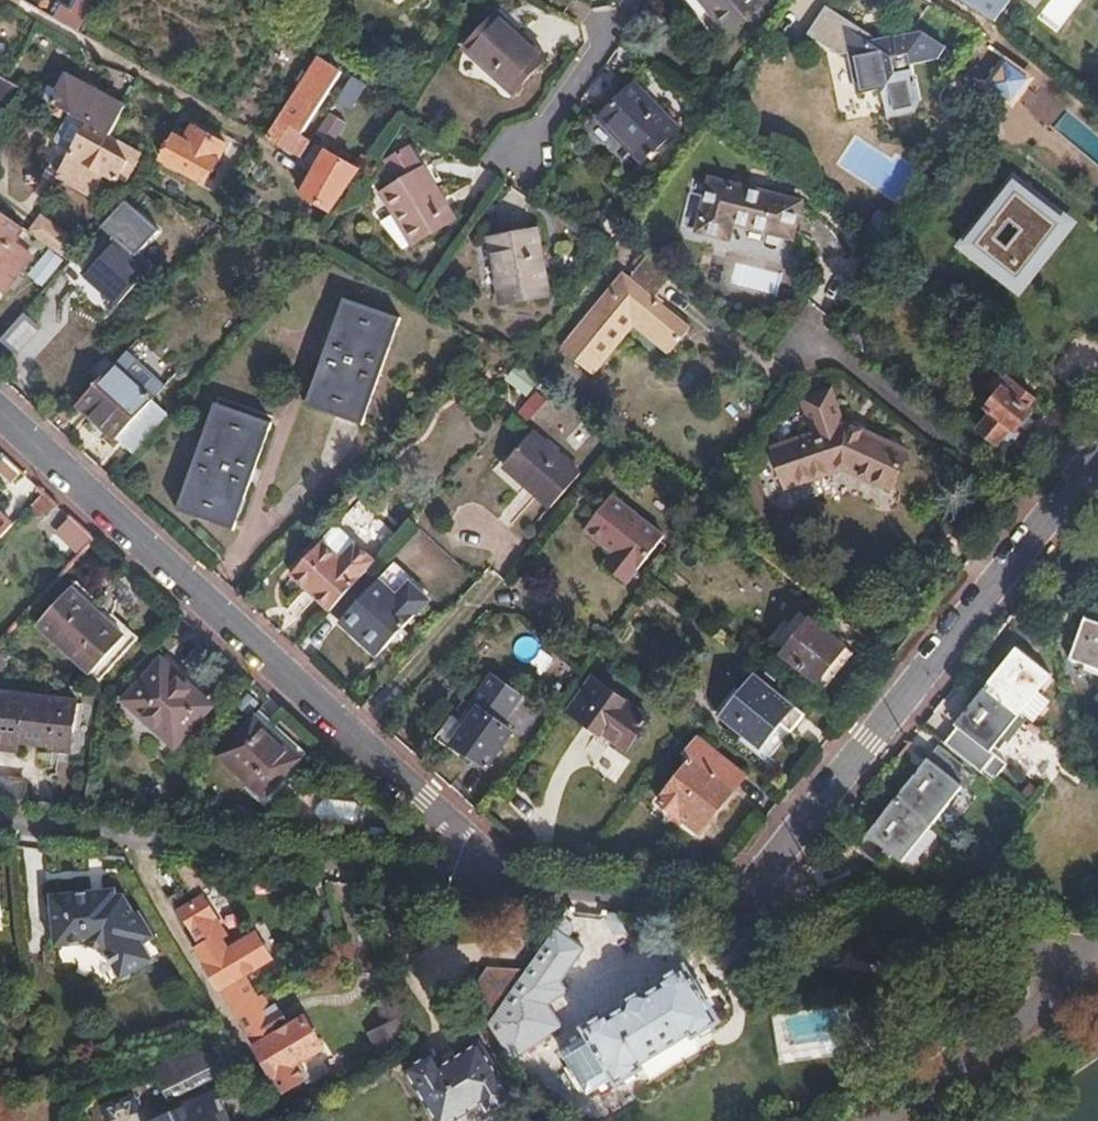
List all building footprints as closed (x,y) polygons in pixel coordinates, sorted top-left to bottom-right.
[(41,0),(35,11),(73,33),(80,22),(41,0)] [(724,38),(760,8),(754,0),(693,0),(724,38)] [(992,21),(1007,1),(1006,0),(957,0),(992,21)] [(857,53),(866,39),(821,11),(804,37),(835,57),(839,55),(844,54),(849,74),(854,73),(859,96),(877,92),(884,119),(911,112),(909,103),(916,101),(913,86),(857,53)] [(492,17),(461,50),(507,95),(538,62),(492,17)] [(872,43),(866,39),(857,53),(913,86),(908,66),(923,63),(929,66),(941,47),(905,24),(898,35),(872,43)] [(264,142),(284,154),(293,138),(296,135),(298,135),(336,74),(314,62),(264,142)] [(1000,68),(989,82),(993,86),(990,90),(1009,105),(1028,81),(1007,66),(1003,70),(1000,68)] [(355,112),(370,86),(354,77),(339,103),(355,112)] [(0,80),(0,112),(6,115),(20,91),(3,82),(0,80)] [(63,80),(49,107),(53,109),(60,113),(84,126),(106,138),(120,110),(63,80)] [(628,89),(596,122),(639,165),(671,133),(628,89)] [(60,113),(53,109),(49,115),(56,120),(60,113)] [(326,115),(314,136),(328,143),(340,123),(326,115)] [(106,138),(84,126),(67,157),(114,182),(125,162),(100,148),(106,138)] [(171,136),(158,159),(201,183),(222,146),(189,127),(180,141),(171,136)] [(138,155),(106,138),(100,148),(125,162),(132,166),(138,155)] [(293,138),(284,154),(295,159),(304,144),(293,138)] [(298,196),(329,213),(357,173),(322,154),(298,196)] [(418,174),(377,198),(408,249),(449,225),(418,174)] [(1084,226),(1021,177),(964,249),(1027,298),(1084,226)] [(708,183),(698,234),(730,241),(732,225),(791,237),(798,203),(708,183)] [(144,205),(134,216),(152,233),(162,223),(144,205)] [(1,294),(28,258),(9,245),(19,231),(0,217),(0,293),(1,294)] [(535,235),(489,244),(502,309),(548,300),(535,235)] [(114,239),(82,273),(116,305),(147,270),(114,239)] [(29,277),(45,288),(65,260),(49,249),(29,277)] [(630,266),(635,269),(644,257),(640,254),(630,266)] [(644,257),(635,269),(624,281),(617,276),(556,351),(589,378),(631,324),(676,360),(694,337),(651,301),(670,279),(644,257)] [(340,301),(303,406),(359,427),(396,322),(340,301)] [(0,339),(0,344),(12,356),(36,331),(20,316),(0,339)] [(75,405),(130,455),(167,415),(132,384),(156,357),(136,339),(75,405)] [(517,369),(508,381),(527,397),(536,386),(517,369)] [(978,403),(965,420),(995,445),(1009,429),(1014,432),(1029,413),(1024,409),(1032,398),(1007,378),(998,389),(988,381),(974,399),(978,403)] [(534,423),(550,402),(536,391),(520,412),(534,423)] [(802,439),(772,452),(787,489),(841,467),(889,492),(909,454),(847,421),(841,423),(830,393),(790,409),(802,439)] [(212,406),(175,511),(230,530),(267,426),(212,406)] [(533,438),(504,468),(549,511),(578,480),(533,438)] [(2,460),(0,462),(0,474),(10,483),(18,474),(2,460)] [(590,484),(563,519),(611,556),(602,569),(622,585),(658,539),(590,484)] [(12,528),(0,516),(0,541),(12,528)] [(67,520),(45,544),(70,567),(93,543),(67,520)] [(332,565),(348,548),(331,532),(316,549),(332,565)] [(286,582),(324,618),(327,616),(365,574),(369,568),(348,548),(332,565),(316,549),(286,582)] [(375,584),(337,625),(352,638),(356,635),(379,655),(425,605),(407,587),(410,583),(392,565),(375,584)] [(365,574),(327,616),(337,625),(375,584),(365,574)] [(65,586),(32,622),(86,670),(119,634),(65,586)] [(1081,620),(1064,661),(1097,673),(1097,626),(1081,620)] [(808,622),(781,657),(815,683),(842,649),(808,622)] [(356,635),(352,638),(352,642),(373,660),(379,655),(356,635)] [(157,648),(115,691),(120,696),(163,653),(157,648)] [(957,729),(942,747),(975,770),(1048,678),(1013,651),(955,724),(957,729)] [(158,661),(122,702),(173,747),(209,708),(158,661)] [(477,712),(497,726),(519,696),(491,676),(469,706),(477,712)] [(718,720),(758,751),(778,726),(788,733),(801,716),(750,677),(718,720)] [(590,680),(565,714),(597,737),(601,733),(626,751),(648,721),(590,680)] [(0,699),(0,749),(14,751),(15,745),(68,751),(73,703),(0,695),(0,699)] [(462,732),(450,748),(465,759),(483,772),(510,735),(497,726),(477,712),(462,732)] [(260,722),(222,762),(267,805),(305,765),(260,722)] [(778,726),(758,751),(769,759),(788,733),(778,726)] [(690,763),(658,804),(673,815),(678,810),(704,829),(745,776),(698,739),(684,757),(690,763)] [(894,800),(864,837),(899,864),(916,842),(960,787),(952,781),(962,768),(936,747),(927,759),(894,800)] [(21,803),(23,788),(0,785),(0,801),(21,803)] [(53,878),(15,882),(18,925),(50,922),(52,949),(57,949),(84,947),(103,956),(115,979),(119,984),(150,965),(141,949),(152,942),(138,916),(133,918),(121,899),(115,902),(113,893),(55,898),(53,878)] [(172,912),(177,910),(193,901),(185,888),(165,900),(172,912)] [(193,901),(177,910),(200,949),(215,940),(221,936),(209,918),(212,916),(200,897),(193,901)] [(567,909),(528,968),(526,971),(546,983),(592,912),(568,910),(567,909)] [(215,940),(200,949),(198,950),(207,965),(205,967),(233,1015),(256,1001),(241,975),(267,960),(253,938),(224,954),(215,940)] [(585,1036),(560,1053),(586,1097),(612,1081),(616,1086),(642,1071),(639,1066),(688,1036),(692,1039),(718,1023),(685,967),(658,982),(661,988),(646,997),(640,994),(625,1003),(625,1010),(611,1019),(607,1014),(582,1029),(585,1036)] [(526,971),(528,968),(488,970),(471,994),(490,1025),(526,971)] [(526,971),(490,1025),(513,1062),(565,1030),(552,1009),(570,998),(546,983),(526,971)] [(256,1001),(233,1015),(279,1093),(304,1079),(296,1065),(319,1051),(303,1024),(288,1032),(274,1008),(269,1011),(261,998),(256,1001)] [(390,1046),(390,1043),(402,1040),(399,1022),(370,1027),(374,1049),(390,1046)] [(433,1120),(504,1120),(517,1113),(511,1102),(477,1044),(452,1059),(445,1048),(404,1072),(433,1120)] [(169,1098),(213,1082),(200,1047),(156,1063),(169,1098)] [(167,1115),(169,1120),(223,1120),(211,1095),(167,1115)]
